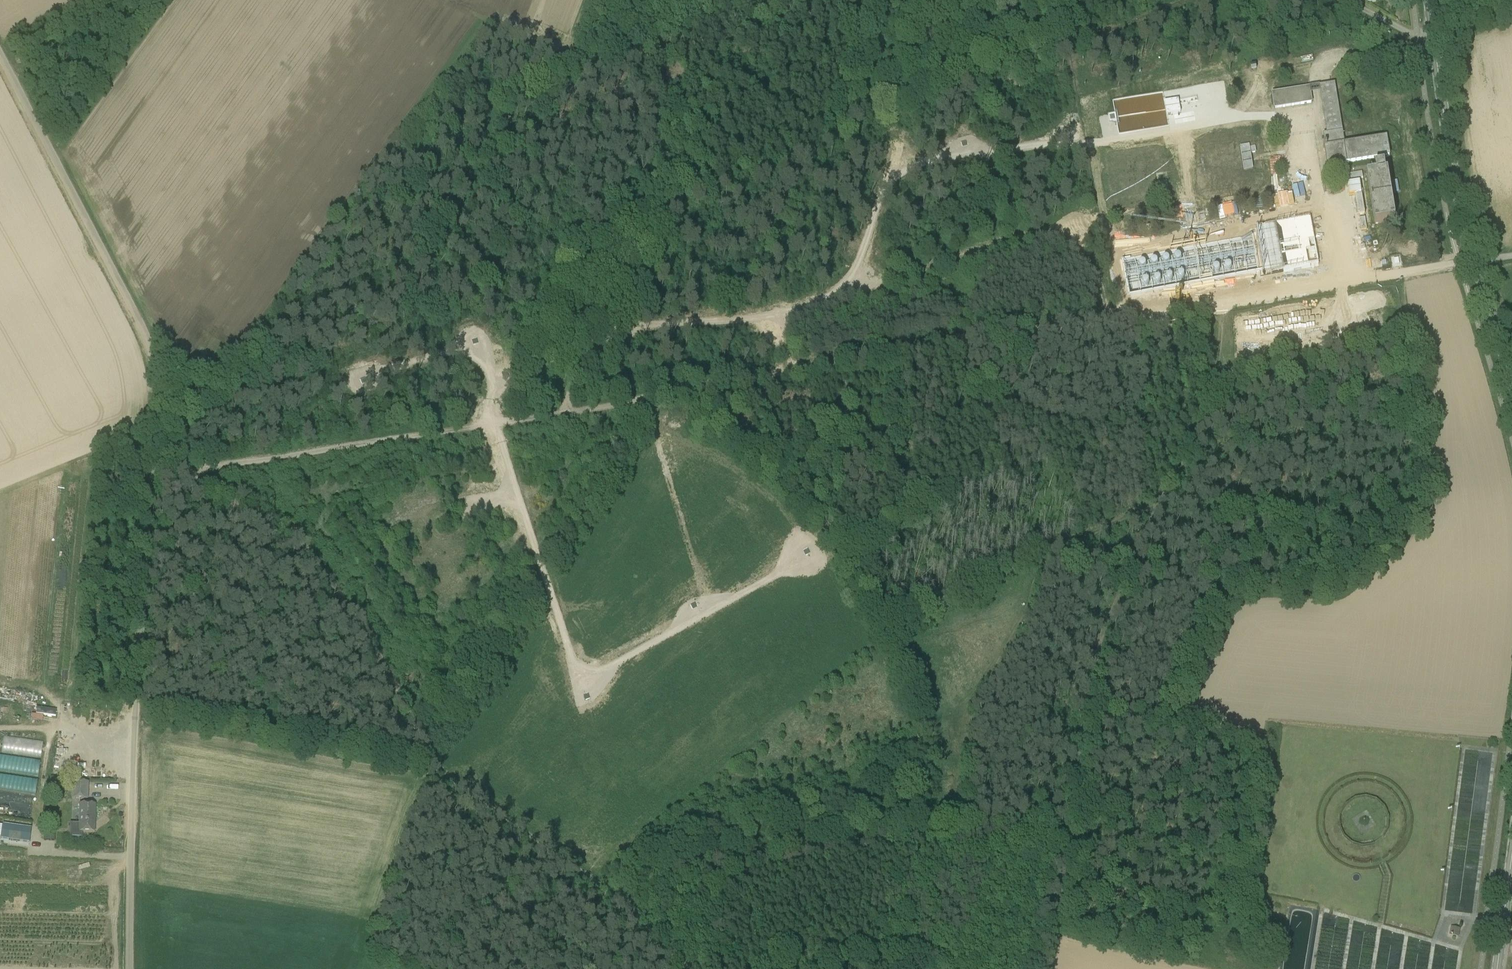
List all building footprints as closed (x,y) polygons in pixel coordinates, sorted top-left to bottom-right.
[(1344,145),(1334,84),(1318,87),(1327,134),(1323,135),(1325,146),(1323,146),(1324,149),(1327,167),(1374,160),(1376,175),(1367,177),(1375,225),(1395,221),(1387,174),(1385,174),(1382,159),(1390,157),(1387,138),(1344,145)] [(1274,110),(1311,104),(1309,89),(1271,95),(1274,110)] [(1178,101),(1165,104),(1167,116),(1180,114),(1178,101)] [(1115,116),(1108,117),(1109,124),(1117,123),(1115,116)] [(1248,146),(1239,148),(1243,172),(1252,171),(1250,155),(1255,154),(1254,149),(1248,149),(1248,146)] [(1170,199),(1167,182),(1156,184),(1159,201),(1170,199)] [(1243,238),(1119,261),(1126,299),(1250,276),(1263,274),(1263,276),(1323,263),(1314,211),(1294,222),(1254,230),(1255,235),(1243,237),(1243,238)] [(56,711),(36,709),(35,715),(55,717),(56,711)] [(4,736),(2,753),(42,758),(44,742),(4,736)] [(52,768),(66,770),(69,758),(55,755),(52,768)] [(36,795),(39,779),(41,762),(0,756),(0,790),(36,795)] [(88,783),(72,782),(71,799),(74,799),(74,800),(87,800),(88,783)] [(94,833),(95,805),(79,805),(79,825),(70,825),(70,837),(81,837),(81,833),(94,833)] [(1,839),(29,843),(31,830),(3,826),(1,838),(1,839)] [(55,841),(55,831),(44,831),(43,840),(55,841)] [(1460,930),(1451,928),(1449,936),(1459,938),(1460,930)]
